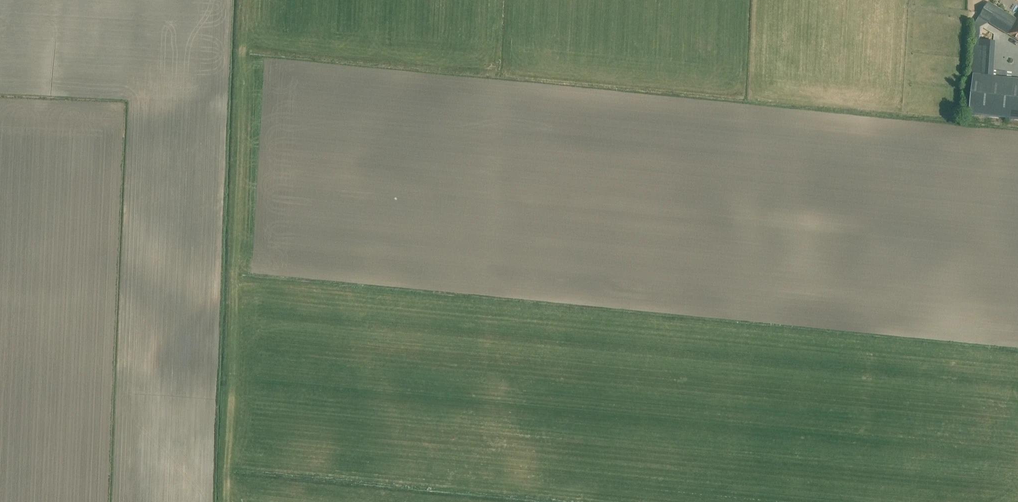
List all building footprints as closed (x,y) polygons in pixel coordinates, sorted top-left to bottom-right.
[(985,77),(987,49),(978,48),(980,29),(989,24),(1008,35),(1017,41),(1017,17),(1017,20),(989,3),(981,16),(974,25),(973,76),(969,115),(1017,120),(1017,81),(985,77)]
